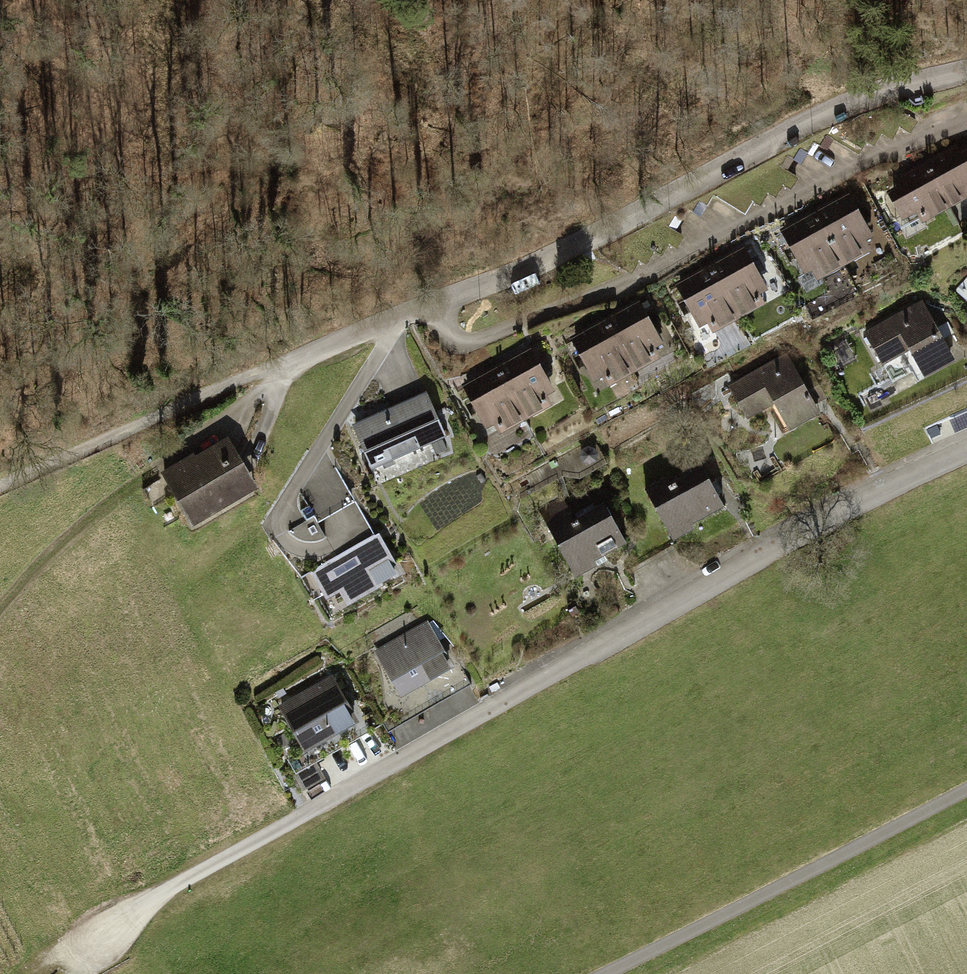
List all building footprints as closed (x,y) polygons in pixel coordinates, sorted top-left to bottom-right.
[(895,177),(898,184),(887,190),(903,219),(918,211),(924,222),(966,198),(966,146),(960,150),(957,143),(895,177)] [(849,190),(779,228),(804,273),(811,269),(817,280),(872,249),(867,240),(874,235),(849,190)] [(744,244),(675,282),(699,326),(708,321),(714,332),(766,303),(760,292),(769,287),(744,244)] [(639,298),(570,337),(595,380),(602,376),(608,386),(661,356),(655,345),(663,341),(639,298)] [(923,298),(864,331),(883,365),(911,349),(926,377),(957,359),(923,298)] [(531,346),(461,385),(485,428),(494,423),(500,434),(553,404),(547,394),(555,390),(531,346)] [(788,351),(729,383),(748,418),(776,402),(790,429),(822,412),(788,351)] [(426,391),(352,424),(372,469),(446,436),(426,391)] [(160,471),(193,525),(258,486),(227,435),(194,455),(192,452),(160,471)] [(667,476),(645,488),(674,539),(697,527),(695,522),(725,506),(702,465),(671,482),(667,476)] [(322,530),(334,552),(376,530),(353,487),(325,502),(315,484),(308,488),(318,507),(305,514),(315,534),(322,530)] [(570,512),(546,526),(576,577),(598,565),(595,560),(627,541),(604,501),(574,519),(570,512)] [(328,616),(399,574),(375,535),(304,577),(328,616)] [(453,665),(427,620),(374,650),(400,696),(453,665)] [(332,674),(277,706),(305,752),(359,720),(332,674)]
